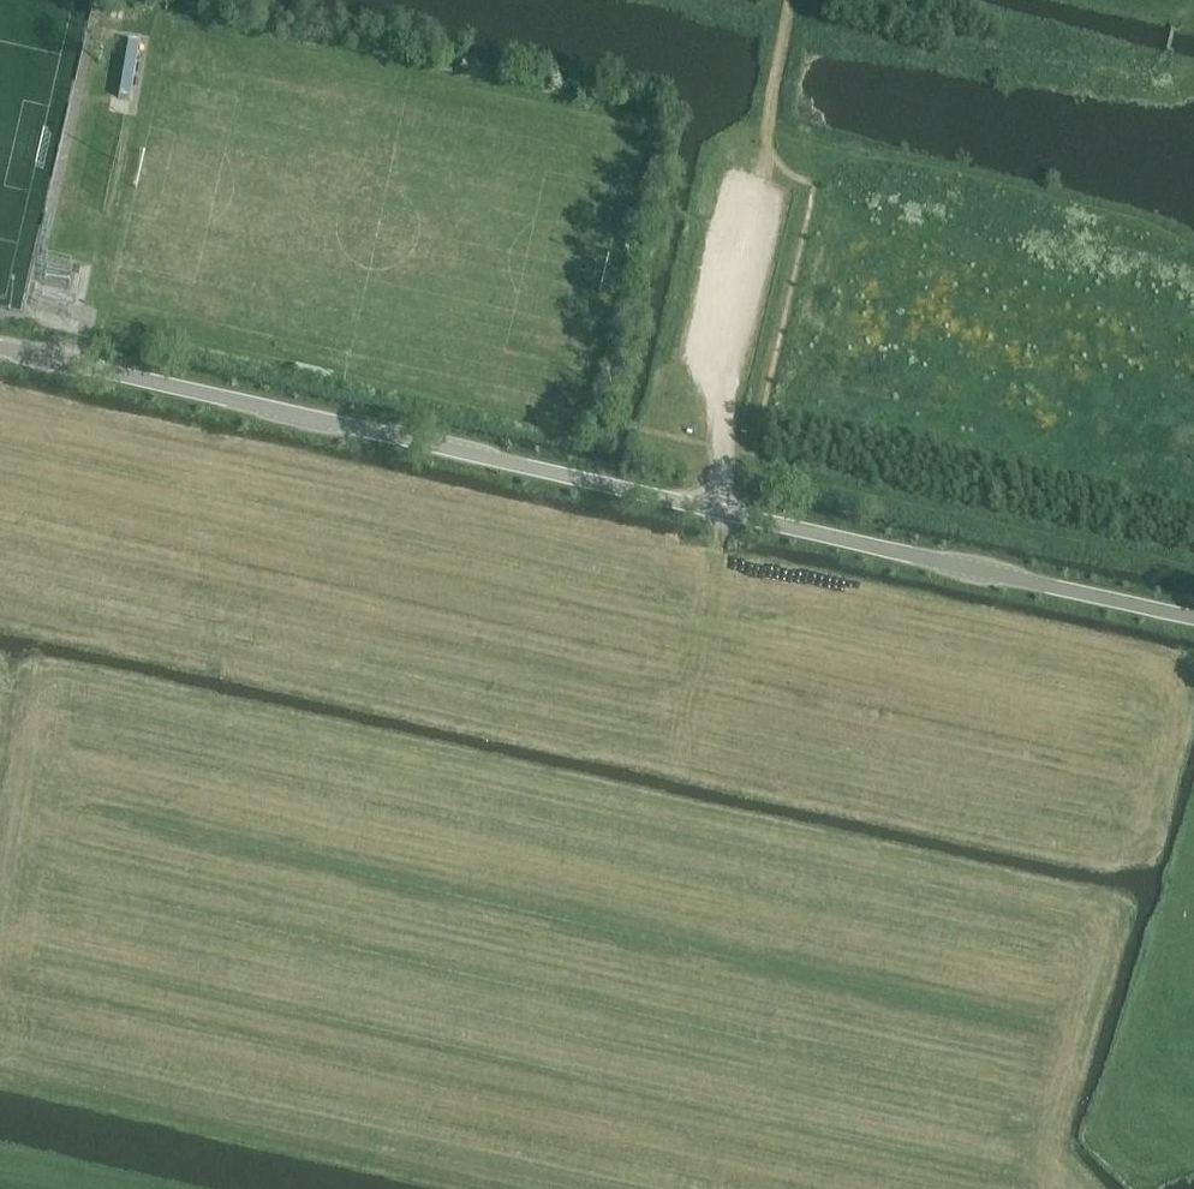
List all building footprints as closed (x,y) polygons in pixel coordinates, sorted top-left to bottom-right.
[(137,64),(137,61),(140,42),(109,36),(105,60),(137,64)]
